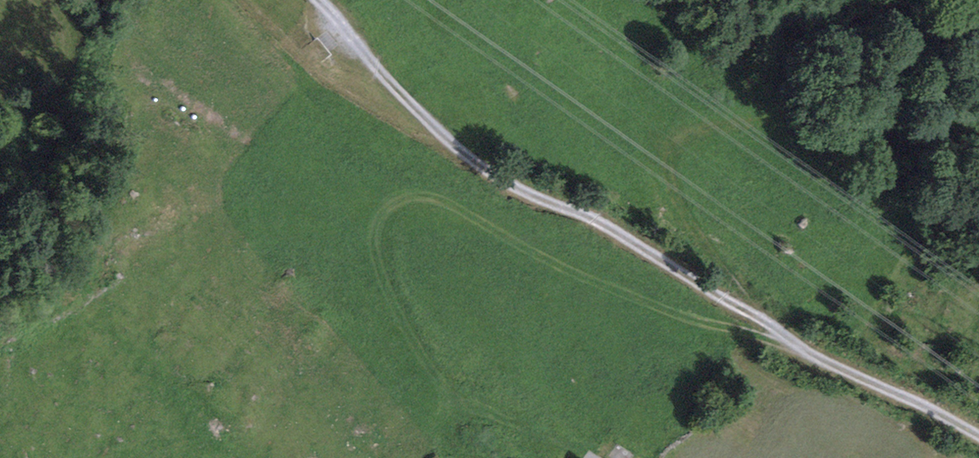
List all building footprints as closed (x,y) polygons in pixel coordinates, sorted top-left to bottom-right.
[(322,61),(330,55),(323,47),(316,39),(309,46),(322,61)]
